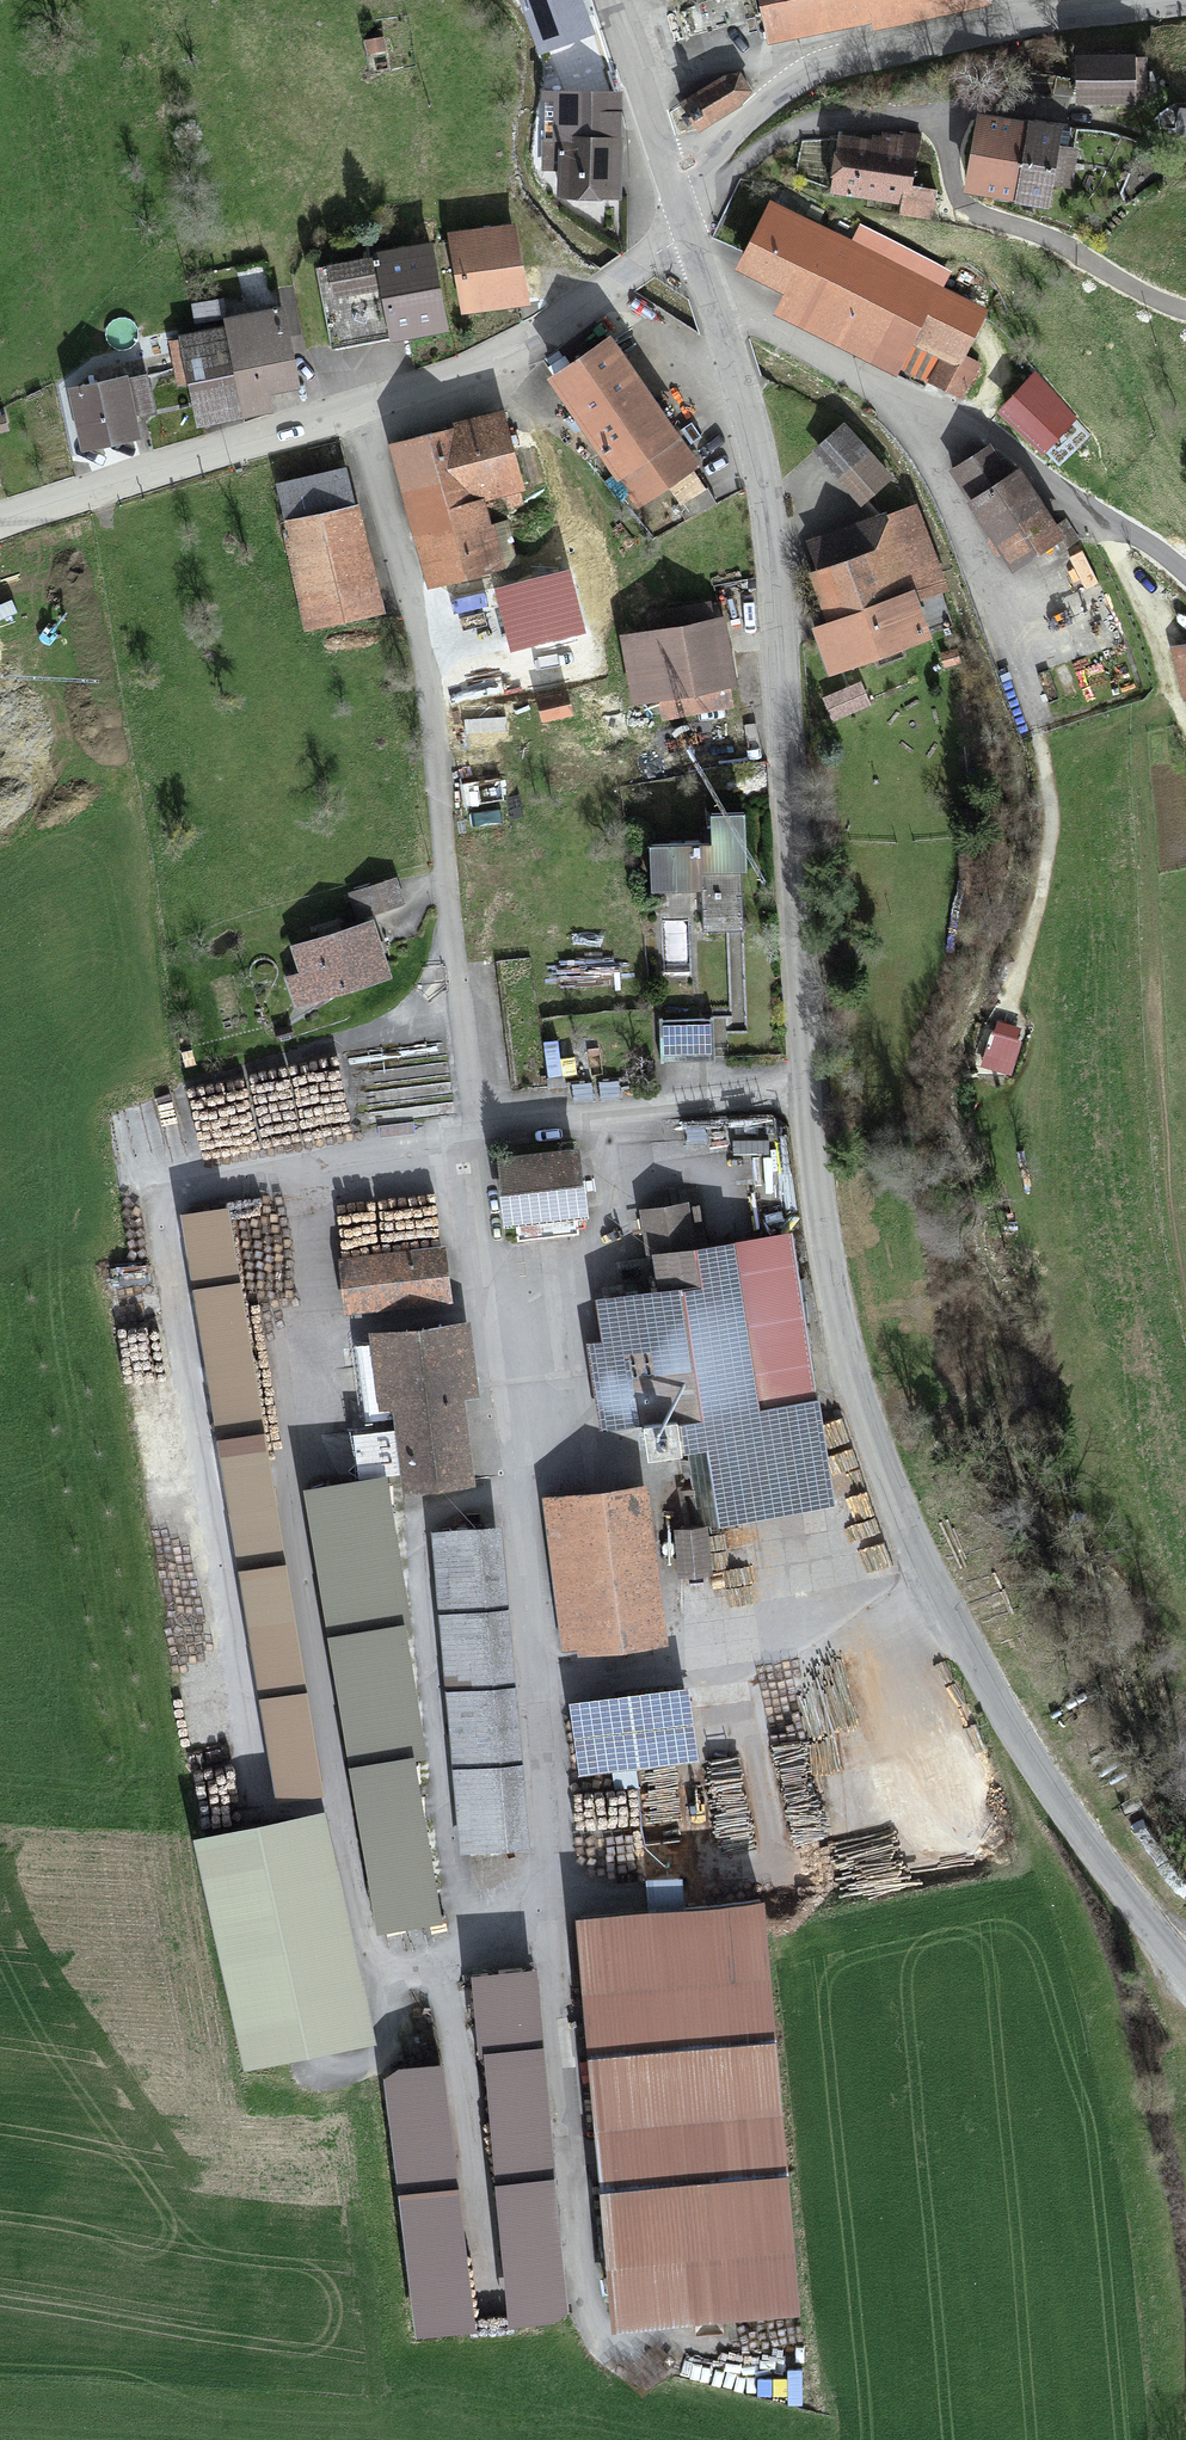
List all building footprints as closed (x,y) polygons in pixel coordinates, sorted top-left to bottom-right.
[(543,54),(592,34),(578,0),(521,0),(543,54)] [(765,50),(989,3),(988,0),(755,0),(765,50)] [(388,38),(363,41),(365,54),(390,50),(388,38)] [(1141,59),(1074,58),(1073,102),(1140,103),(1141,59)] [(723,76),(679,104),(685,113),(689,119),(693,124),(699,133),(741,105),(751,91),(739,72),(723,76)] [(619,200),(621,92),(543,90),(542,170),(556,174),(556,199),(619,200)] [(1061,128),(977,116),(966,191),(1050,203),(1061,128)] [(869,141),(839,136),(830,190),(907,202),(918,133),(872,126),(869,141)] [(849,256),(764,213),(744,251),(733,273),(784,299),(773,320),(890,380),(906,348),(947,369),(973,319),(927,296),(935,279),(858,239),(849,256)] [(459,306),(461,315),(529,305),(516,225),(448,236),(459,306)] [(434,256),(319,279),(331,341),(379,331),(382,345),(448,332),(434,256)] [(283,324),(176,349),(195,432),(260,417),(256,400),(298,390),(283,324)] [(612,339),(549,382),(636,506),(698,463),(612,339)] [(152,380),(73,397),(84,451),(136,440),(131,419),(159,413),(152,380)] [(1073,415),(1040,386),(1010,420),(1043,449),(1073,415)] [(500,411),(390,440),(411,519),(485,499),(521,490),(500,411)] [(840,427),(812,453),(855,500),(883,474),(840,427)] [(993,451),(953,476),(1014,571),(1064,540),(1019,469),(1009,475),(993,451)] [(277,487),(285,521),(353,504),(345,471),(277,487)] [(485,499),(411,519),(429,590),(503,571),(485,499)] [(285,521),(281,522),(307,628),(382,610),(356,503),(353,504),(285,521)] [(910,519),(803,548),(825,631),(810,635),(821,678),(917,652),(902,598),(930,590),(910,519)] [(570,570),(496,588),(512,653),(586,635),(570,570)] [(667,630),(621,638),(633,701),(662,695),(665,717),(731,705),(727,685),(737,683),(726,619),(717,621),(714,603),(664,612),(667,630)] [(1169,658),(1185,706),(1185,652),(1169,658)] [(737,938),(734,824),(702,825),(703,856),(645,858),(646,900),(704,898),(705,939),(737,938)] [(386,886),(345,898),(353,925),(394,914),(386,886)] [(369,936),(293,954),(300,984),(283,988),(290,1015),(383,993),(369,936)] [(707,1030),(660,1031),(661,1061),(708,1060),(707,1030)] [(570,1161),(492,1168),(498,1238),(576,1232),(570,1161)] [(224,1217),(176,1225),(270,1805),(319,1798),(224,1217)] [(651,1303),(592,1309),(597,1352),(585,1354),(592,1424),(802,1402),(786,1249),(693,1258),(689,1219),(642,1224),(651,1303)] [(433,1258),(338,1267),(343,1324),(438,1316),(433,1258)] [(461,1336),(378,1345),(395,1500),(463,1492),(453,1402),(468,1400),(461,1336)] [(813,1411),(683,1434),(701,1531),(831,1508),(813,1411)] [(361,1493),(298,1504),(375,1940),(437,1929),(361,1493)] [(635,1496),(541,1508),(561,1660),(654,1648),(635,1496)] [(700,1536),(672,1538),(675,1585),(703,1583),(700,1536)] [(491,1537),(426,1543),(456,1857),(520,1851),(491,1537)] [(626,1708),(567,1713),(573,1780),(632,1774),(626,1708)] [(309,1824),(190,1852),(242,2074),(361,2046),(309,1824)] [(755,1913),(570,1929),(606,2332),(791,2316),(755,1913)] [(520,1981),(468,1987),(505,2332),(557,2327),(520,1981)] [(430,2079),(381,2085),(389,2146),(415,2347),(463,2340),(430,2079)]
